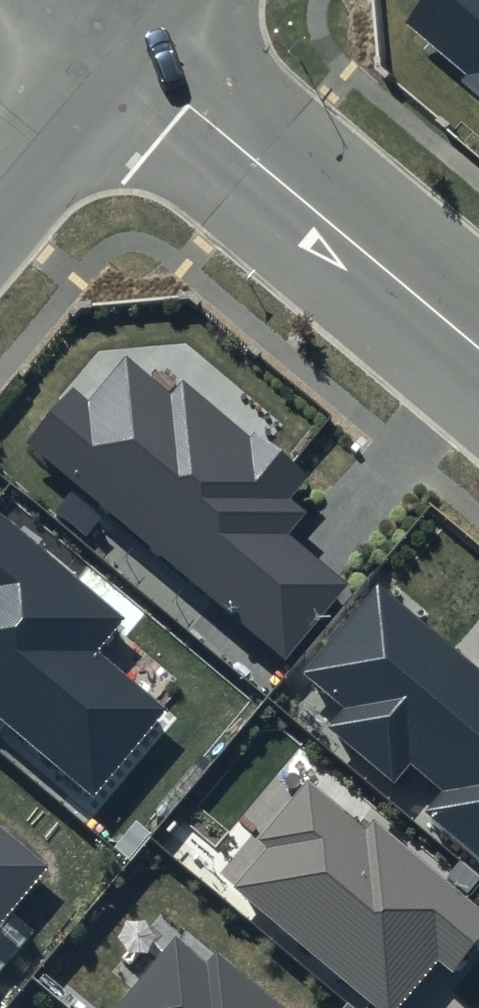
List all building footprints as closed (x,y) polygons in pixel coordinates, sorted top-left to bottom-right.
[(410,24),(468,74),(460,83),(478,99),(478,0),(431,0),(410,24)] [(249,436),(182,380),(171,393),(127,356),(87,402),(74,391),(30,443),(284,655),(347,581),(289,533),(307,511),(290,497),(309,475),(254,429),(249,436)] [(0,513),(0,716),(93,794),(166,707),(98,650),(126,617),(0,513)] [(378,581),(302,671),(344,706),(329,724),(394,777),(409,759),(445,788),(425,811),(478,856),(478,665),(378,581)] [(306,781),(256,840),(266,848),(234,886),(379,1007),(395,1007),(435,961),(449,972),(478,936),(478,911),(371,820),(364,829),(306,781)] [(50,864),(0,822),(0,923),(50,864)] [(174,936),(114,1007),(283,1007),(214,952),(206,962),(174,936)]
